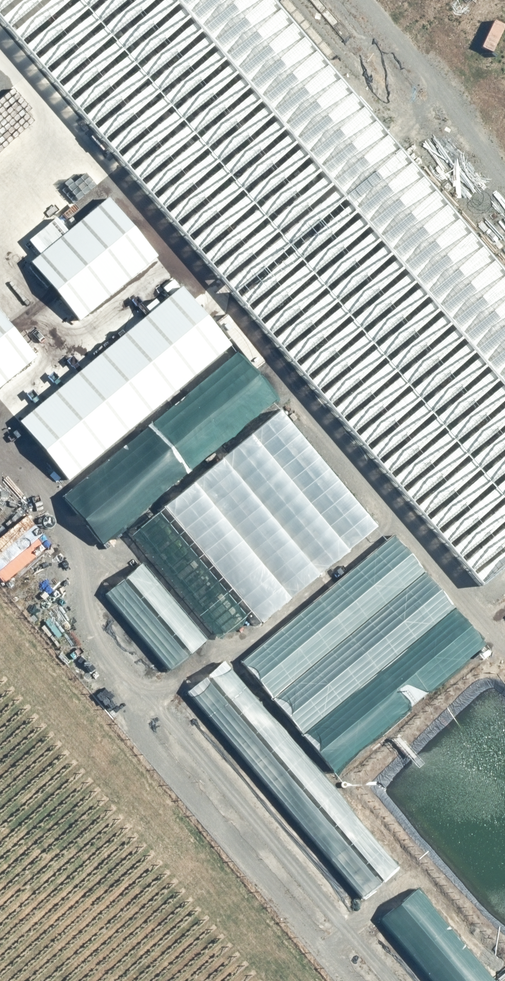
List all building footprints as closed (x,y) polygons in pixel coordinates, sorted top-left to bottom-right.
[(482,585),(504,565),(504,277),(269,0),(0,0),(0,20),(482,585)] [(106,197),(28,262),(77,321),(156,256),(106,197)] [(182,287),(17,422),(65,480),(230,345),(182,287)] [(37,357),(0,312),(0,387),(37,357)] [(234,352),(59,497),(99,544),(273,400),(234,352)] [(277,409),(128,535),(216,638),(247,612),(258,625),(376,525),(277,409)] [(0,552),(0,577),(3,581),(48,543),(32,525),(0,552)] [(392,534),(240,661),(332,771),(484,645),(392,534)] [(140,564),(104,594),(168,669),(204,639),(140,564)] [(222,660),(185,691),(362,899),(399,868),(222,660)] [(379,920),(431,980),(495,980),(416,888),(379,920)]
